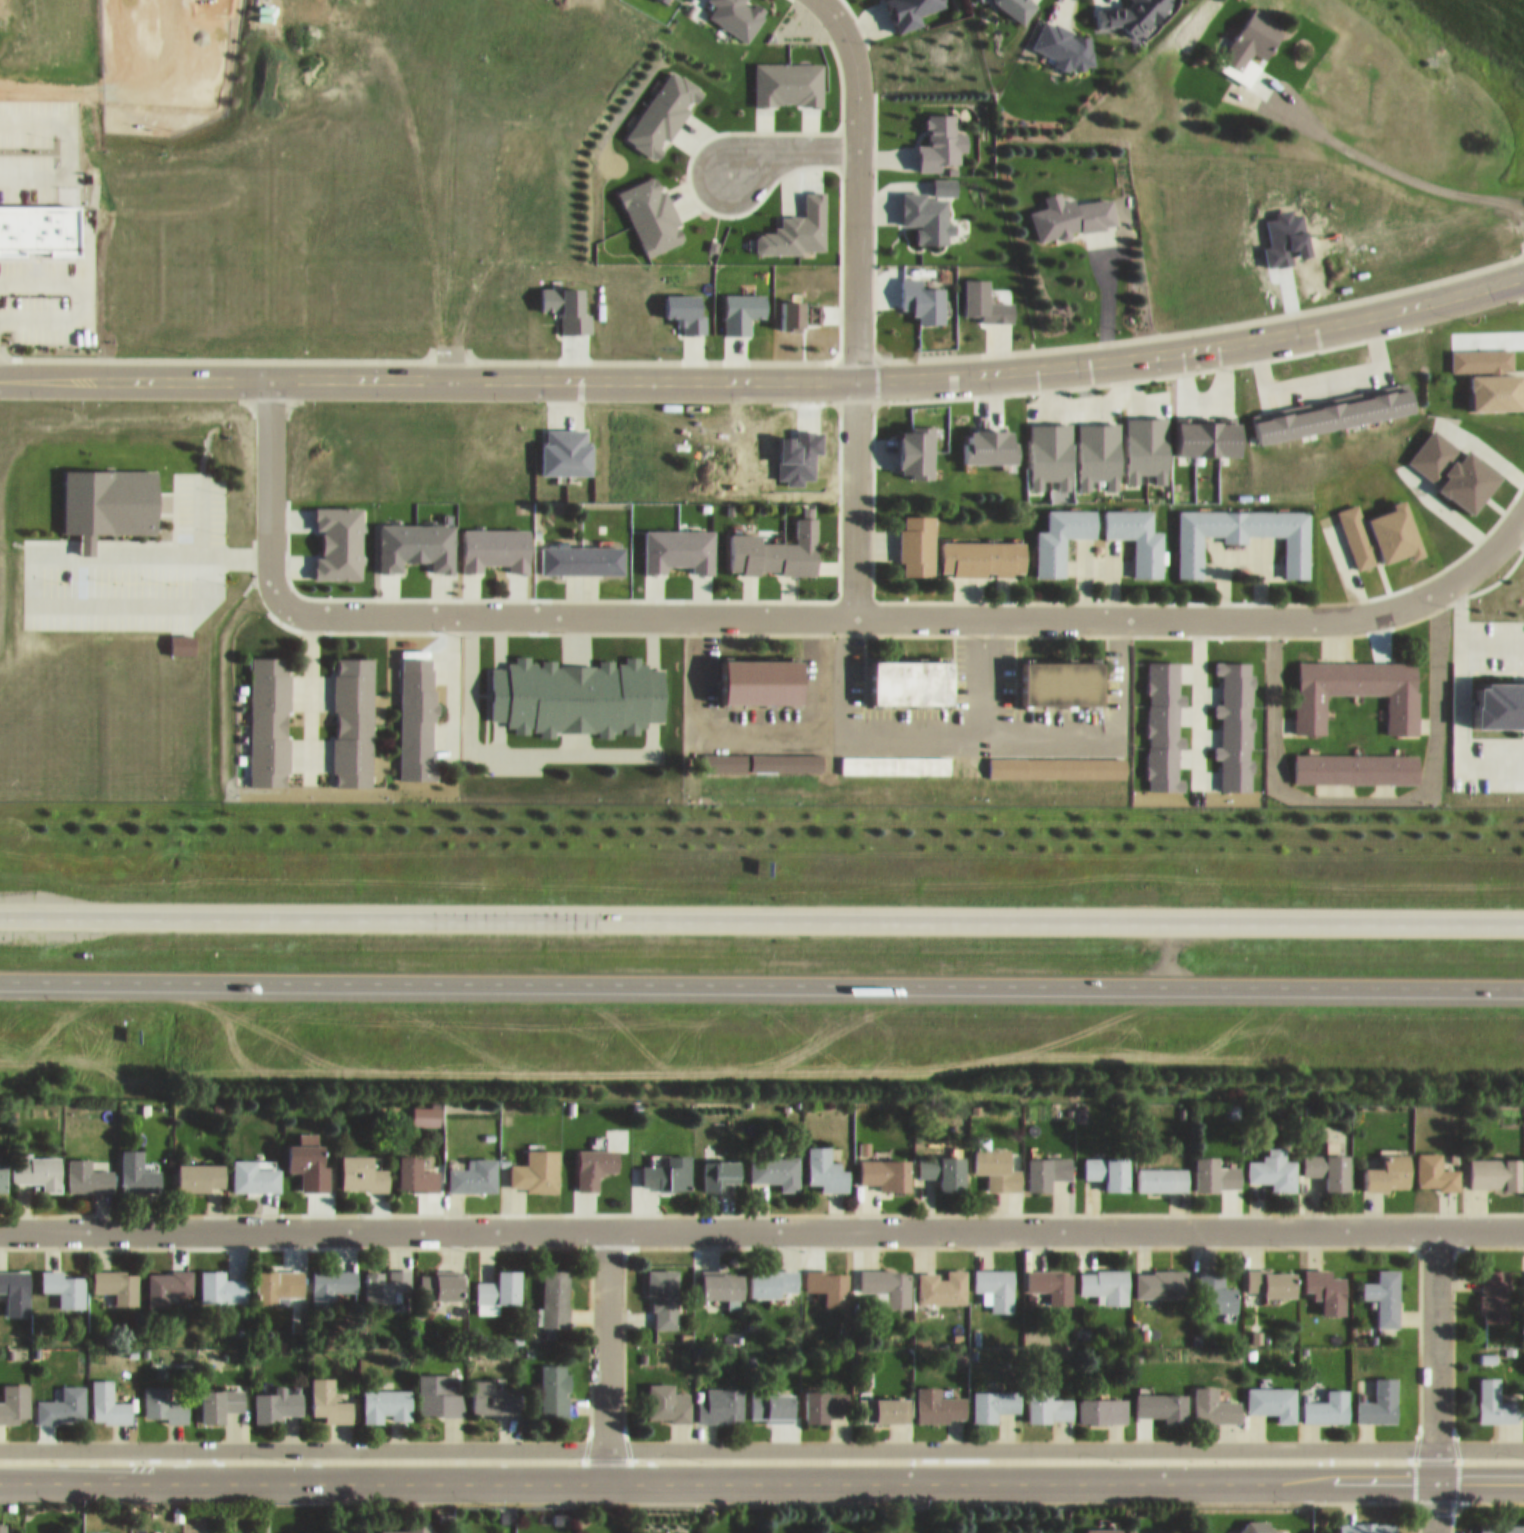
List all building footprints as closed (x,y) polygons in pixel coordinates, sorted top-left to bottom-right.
[(707,8),(712,0),(750,0),(760,0),(764,3),(760,8),(762,9),(744,34),(707,8)] [(1215,56),(1252,0),(1259,0),(1287,18),(1266,49),(1254,41),(1249,48),(1262,56),(1249,78),(1215,56)] [(1052,13),(1071,22),(1069,25),(1071,26),(1071,24),(1078,24),(1078,26),(1088,26),(1089,40),(1091,40),(1092,54),(1084,54),(1085,60),(1073,60),(1073,55),(1069,55),(1067,60),(1054,54),(1056,48),(1031,36),(1043,12),(1051,15),(1052,13)] [(754,54),(822,53),(822,97),(754,97),(754,54)] [(626,126),(672,61),(703,83),(658,148),(626,126)] [(617,183),(654,164),(686,229),(649,248),(617,183)] [(1076,194),(1113,189),(1116,215),(1107,216),(1107,219),(1082,222),(1082,219),(1077,220),(1072,221),(1073,227),(1062,231),(1060,225),(1040,232),(1030,202),(1047,196),(1044,187),(1061,181),(1064,191),(1074,188),(1076,194)] [(781,207),(790,207),(790,205),(804,205),(804,182),(826,182),(825,240),(806,240),(806,244),(756,243),(756,223),(764,223),(764,222),(774,222),(774,215),(781,216),(781,207)] [(69,236),(70,191),(0,191),(0,235),(69,236)] [(1487,365),(1487,360),(1449,361),(1448,339),(1510,338),(1511,360),(1501,360),(1502,364),(1521,364),(1522,377),(1521,377),(1521,399),(1470,400),(1469,378),(1467,379),(1467,365),(1487,365)] [(95,524),(95,546),(81,546),(81,524),(64,524),(64,463),(156,462),(157,524),(95,524)] [(1392,499),(1390,493),(1402,489),(1423,545),(1411,550),(1409,544),(1381,554),(1376,541),(1373,542),(1377,552),(1355,561),(1333,501),(1354,493),(1368,529),(1372,528),(1365,509),(1392,499)] [(321,517),(315,517),(315,497),(362,497),(362,568),(315,568),(315,546),(321,546),(321,517)] [(1044,522),(1044,500),(1091,501),(1091,528),(1062,528),(1062,568),(1032,568),(1033,521),(1044,522)] [(1310,569),(1285,569),(1285,525),(1247,525),(1247,532),(1222,532),(1222,525),(1202,525),(1202,568),(1179,568),(1179,500),(1310,500),(1310,569)] [(1130,529),(1101,529),(1101,501),(1149,501),(1149,521),(1159,522),(1159,569),(1130,569),(1130,529)] [(778,562),(778,558),(756,558),(756,563),(739,563),(739,559),(727,559),(727,522),(757,522),(757,531),(792,531),(792,506),(813,506),(813,562),(778,562)] [(901,552),(896,552),(896,519),(901,519),(901,506),(931,506),(931,566),(901,566),(901,552)] [(377,514),(450,514),(450,560),(429,560),(429,551),(399,551),(399,561),(377,561),(377,514)] [(505,554),(478,554),(478,562),(459,562),(459,518),(526,518),(526,561),(505,561),(505,554)] [(689,554),(662,554),(662,563),(642,563),(642,521),(711,521),(711,563),(689,563),(689,554)] [(938,531),(1022,531),(1022,563),(938,563),(938,531)] [(538,536),(621,536),(621,565),(538,565),(538,536)] [(529,652),(536,652),(536,655),(540,655),(540,650),(554,650),(554,655),(597,655),(597,650),(612,650),(612,655),(617,655),(617,652),(623,652),(623,646),(638,646),(638,652),(647,652),(647,658),(663,658),(663,710),(647,710),(647,716),(638,716),(638,723),(623,723),(623,716),(619,716),(619,720),(612,720),(612,726),(597,726),(597,720),(554,720),(554,727),(540,727),(540,720),(533,720),(533,716),(529,716),(529,723),(514,723),(514,716),(506,716),(506,710),(489,710),(489,658),(506,658),(506,652),(514,652),(514,646),(529,646),(529,652)] [(287,760),(286,774),(249,774),(249,647),(287,647),(286,664),(289,664),(289,699),(287,699),(286,726),(289,726),(289,760),(287,760)] [(333,664),(336,664),(336,647),(371,647),(371,774),(336,774),(336,760),(333,760),(333,726),(336,726),(336,699),(333,699),(333,664)] [(434,679),(434,709),(430,709),(430,751),(433,751),(433,758),(437,758),(437,767),(401,767),(401,647),(430,647),(430,659),(432,659),(432,679),(434,679)] [(718,651),(796,651),(796,692),(717,692),(718,651)] [(868,652),(946,652),(946,694),(868,694),(868,652)] [(1295,652),(1412,652),(1412,680),(1414,680),(1414,724),(1383,724),(1383,684),(1321,684),(1321,724),(1291,724),(1291,681),(1295,681),(1295,652)] [(1019,653),(1097,653),(1097,696),(1019,696),(1019,653)] [(1147,768),(1144,768),(1144,757),(1147,757),(1147,726),(1145,726),(1145,714),(1147,714),(1147,682),(1146,682),(1146,671),(1147,671),(1147,653),(1178,653),(1178,685),(1184,685),(1184,696),(1178,696),(1178,727),(1184,727),(1184,738),(1178,738),(1178,769),(1182,769),(1182,781),(1147,781),(1147,768)] [(1249,750),(1251,750),(1251,762),(1249,762),(1249,781),(1218,781),(1218,749),(1214,749),(1214,737),(1218,737),(1218,706),(1212,706),(1212,695),(1218,695),(1218,665),(1215,665),(1215,653),(1249,653),(1249,666),(1252,666),(1252,677),(1249,677),(1249,709),(1253,709),(1253,721),(1249,721),(1249,750)] [(700,743),(746,743),(746,761),(700,760),(700,743)] [(751,743),(821,744),(821,761),(751,761),(751,743)] [(1291,745),(1414,745),(1414,773),(1291,773),(1291,745)] [(841,747),(950,747),(950,764),(841,764),(841,747)] [(986,748),(1123,748),(1123,769),(986,769),(986,748)] [(440,1116),(440,1097),(411,1097),(411,1116),(440,1116)] [(301,1180),(328,1180),(328,1135),(287,1135),(287,1162),(301,1162),(301,1180)] [(850,1181),(850,1159),(842,1159),(842,1151),(831,1151),(831,1136),(809,1136),(809,1176),(822,1176),(822,1181),(850,1181)] [(1247,1149),(1248,1173),(1272,1172),(1272,1182),(1296,1182),(1296,1151),(1285,1151),(1284,1137),(1268,1137),(1268,1149),(1247,1149)] [(1022,1181),(1021,1159),(1012,1159),(1012,1138),(976,1139),(976,1163),(988,1163),(989,1181),(1022,1181)] [(161,1182),(161,1160),(142,1160),(142,1139),(121,1139),(121,1182),(161,1182)] [(619,1139),(578,1139),(578,1181),(599,1181),(599,1161),(619,1161),(619,1139)] [(1418,1179),(1461,1179),(1461,1160),(1442,1160),(1442,1144),(1418,1143),(1418,1179)] [(1302,1144),(1302,1164),(1326,1164),(1326,1181),(1350,1181),(1350,1144),(1302,1144)] [(1368,1181),(1412,1181),(1412,1144),(1385,1144),(1385,1158),(1368,1158),(1368,1181)] [(388,1181),(388,1158),(375,1158),(375,1145),(342,1145),(342,1181),(388,1181)] [(399,1145),(399,1180),(438,1180),(438,1160),(422,1160),(422,1145),(399,1145)] [(42,1173),(42,1182),(61,1182),(61,1146),(13,1147),(13,1173),(42,1173)] [(691,1146),(643,1146),(643,1179),(691,1179),(691,1146)] [(800,1181),(800,1146),(751,1146),(751,1172),(781,1172),(781,1181),(800,1181)] [(918,1167),(940,1167),(940,1181),(966,1181),(966,1146),(918,1146),(918,1167)] [(1130,1146),(1083,1147),(1084,1169),(1105,1169),(1105,1182),(1131,1181),(1130,1146)] [(1028,1147),(1027,1181),(1050,1182),(1051,1168),(1069,1169),(1069,1148),(1028,1147)] [(1241,1157),(1220,1157),(1219,1147),(1196,1147),(1196,1181),(1241,1180),(1241,1157)] [(90,1148),(68,1148),(68,1181),(112,1181),(112,1160),(90,1160),(90,1148)] [(448,1182),(498,1182),(498,1148),(468,1148),(468,1158),(448,1158),(448,1182)] [(279,1182),(279,1149),(232,1149),(232,1182),(279,1182)] [(1523,1149),(1470,1149),(1470,1179),(1523,1179),(1523,1149)] [(860,1150),(860,1179),(912,1179),(912,1150),(860,1150)] [(742,1151),(704,1151),(704,1181),(722,1181),(722,1172),(742,1172),(742,1151)] [(224,1154),(178,1154),(178,1181),(224,1181),(224,1154)] [(559,1154),(510,1154),(510,1180),(559,1180),(559,1154)] [(1138,1157),(1138,1181),(1186,1182),(1187,1159),(1138,1157)] [(200,1292),(247,1292),(247,1268),(224,1268),(224,1259),(200,1259),(200,1292)] [(498,1304),(498,1294),(522,1294),(522,1259),(498,1259),(498,1271),(476,1271),(476,1304),(498,1304)] [(569,1317),(570,1260),(543,1259),(542,1317),(569,1317)] [(991,1303),(1014,1303),(1014,1259),(974,1259),(974,1282),(983,1282),(983,1294),(991,1294),(991,1303)] [(1324,1304),(1347,1304),(1346,1267),(1332,1267),(1332,1259),(1306,1259),(1306,1281),(1314,1281),(1314,1288),(1324,1288),(1324,1304)] [(1400,1259),(1378,1259),(1378,1271),(1363,1271),(1363,1288),(1378,1288),(1378,1316),(1400,1316),(1400,1259)] [(1508,1259),(1481,1259),(1481,1314),(1508,1314),(1508,1259)] [(0,1260),(0,1283),(6,1283),(6,1307),(29,1307),(29,1260),(0,1260)] [(85,1298),(85,1265),(62,1265),(62,1260),(40,1260),(40,1282),(59,1282),(59,1298),(85,1298)] [(114,1295),(137,1295),(137,1260),(93,1260),(93,1282),(114,1282),(114,1295)] [(303,1260),(257,1260),(257,1293),(284,1293),(284,1286),(303,1286),(303,1260)] [(357,1260),(311,1260),(311,1296),(334,1297),(334,1282),(356,1282),(357,1260)] [(365,1261),(365,1294),(405,1293),(405,1260),(365,1261)] [(654,1320),(679,1320),(679,1260),(647,1260),(647,1286),(654,1286),(654,1320)] [(806,1281),(825,1281),(825,1297),(848,1297),(848,1260),(806,1260),(806,1281)] [(909,1297),(909,1260),(859,1260),(859,1282),(876,1282),(876,1297),(909,1297)] [(946,1260),(946,1263),(918,1263),(918,1294),(967,1294),(967,1260),(946,1260)] [(1072,1295),(1072,1260),(1029,1260),(1029,1290),(1039,1290),(1039,1282),(1049,1282),(1049,1295),(1072,1295)] [(1129,1295),(1128,1260),(1080,1261),(1080,1285),(1095,1285),(1095,1295),(1129,1295)] [(1238,1302),(1239,1277),(1224,1277),(1225,1260),(1199,1260),(1198,1302),(1238,1302)] [(147,1261),(147,1296),(169,1296),(169,1283),(191,1283),(191,1261),(147,1261)] [(700,1261),(700,1289),(745,1289),(745,1261),(700,1261)] [(751,1288),(797,1288),(797,1261),(751,1261),(751,1288)] [(1136,1288),(1188,1288),(1188,1261),(1136,1261),(1136,1288)] [(1247,1282),(1266,1282),(1266,1286),(1297,1286),(1297,1261),(1247,1261),(1247,1282)] [(463,1289),(463,1263),(420,1263),(420,1289),(463,1289)] [(570,1355),(542,1355),(542,1409),(570,1409),(570,1355)] [(457,1383),(457,1364),(419,1364),(419,1406),(463,1406),(463,1383),(457,1383)] [(1479,1367),(1478,1412),(1517,1412),(1517,1392),(1501,1392),(1501,1367),(1479,1367)] [(312,1368),(313,1407),(325,1407),(325,1413),(353,1412),(353,1391),(335,1391),(335,1368),(312,1368)] [(1374,1368),(1374,1391),(1357,1390),(1357,1412),(1395,1412),(1395,1368),(1374,1368)] [(92,1370),(92,1413),(132,1413),(132,1392),(113,1392),(113,1370),(92,1370)] [(495,1370),(473,1370),(473,1406),(520,1406),(520,1382),(506,1382),(506,1378),(495,1378),(495,1370)] [(2,1392),(0,1392),(0,1413),(29,1412),(28,1373),(2,1374),(2,1392)] [(647,1373),(647,1412),(690,1412),(690,1383),(674,1383),(674,1373),(647,1373)] [(85,1375),(62,1375),(62,1390),(36,1390),(36,1413),(85,1412),(85,1375)] [(144,1376),(144,1412),(188,1412),(188,1392),(170,1392),(170,1376),(144,1376)] [(941,1376),(918,1376),(918,1411),(966,1410),(966,1386),(941,1386),(941,1376)] [(1052,1377),(1029,1377),(1029,1411),(1074,1411),(1074,1388),(1052,1388),(1052,1377)] [(1194,1377),(1194,1411),(1240,1412),(1240,1391),(1217,1391),(1218,1377),(1194,1377)] [(743,1378),(707,1378),(707,1393),(697,1393),(697,1413),(744,1413),(743,1378)] [(1247,1379),(1247,1401),(1276,1401),(1276,1412),(1297,1412),(1297,1378),(1247,1379)] [(1303,1392),(1303,1411),(1346,1412),(1346,1379),(1326,1379),(1326,1392),(1303,1392)] [(244,1380),(202,1380),(202,1413),(225,1413),(226,1401),(244,1401),(244,1380)] [(364,1380),(364,1414),(388,1414),(388,1412),(412,1412),(412,1380),(364,1380)] [(830,1404),(849,1404),(849,1380),(806,1380),(806,1414),(830,1414),(830,1404)] [(973,1381),(973,1412),(999,1412),(999,1402),(1022,1402),(1022,1381),(973,1381)] [(303,1383),(254,1383),(254,1414),(282,1414),(282,1405),(303,1405),(303,1383)] [(750,1412),(795,1412),(795,1384),(750,1384),(750,1412)] [(1135,1384),(1135,1405),(1166,1405),(1166,1413),(1188,1413),(1188,1384),(1135,1384)] [(910,1388),(858,1388),(858,1411),(910,1411),(910,1388)] [(1080,1412),(1127,1412),(1127,1388),(1080,1388),(1080,1412)] [(1221,1532),(1260,1532),(1264,1525),(1278,1532),(1284,1522),(1251,1503),(1235,1532),(1225,1526),(1221,1532)] [(1338,1513),(1338,1532),(1397,1532),(1397,1514),(1338,1513)] [(16,1523),(5,1523),(5,1514),(0,1514),(0,1532),(16,1532),(16,1523)] [(1479,1514),(1479,1532),(1523,1532),(1523,1514),(1479,1514)] [(1122,1519),(1086,1519),(1086,1532),(1122,1532),(1122,1519)] [(135,1532),(179,1532),(179,1525),(135,1525),(135,1532)]
